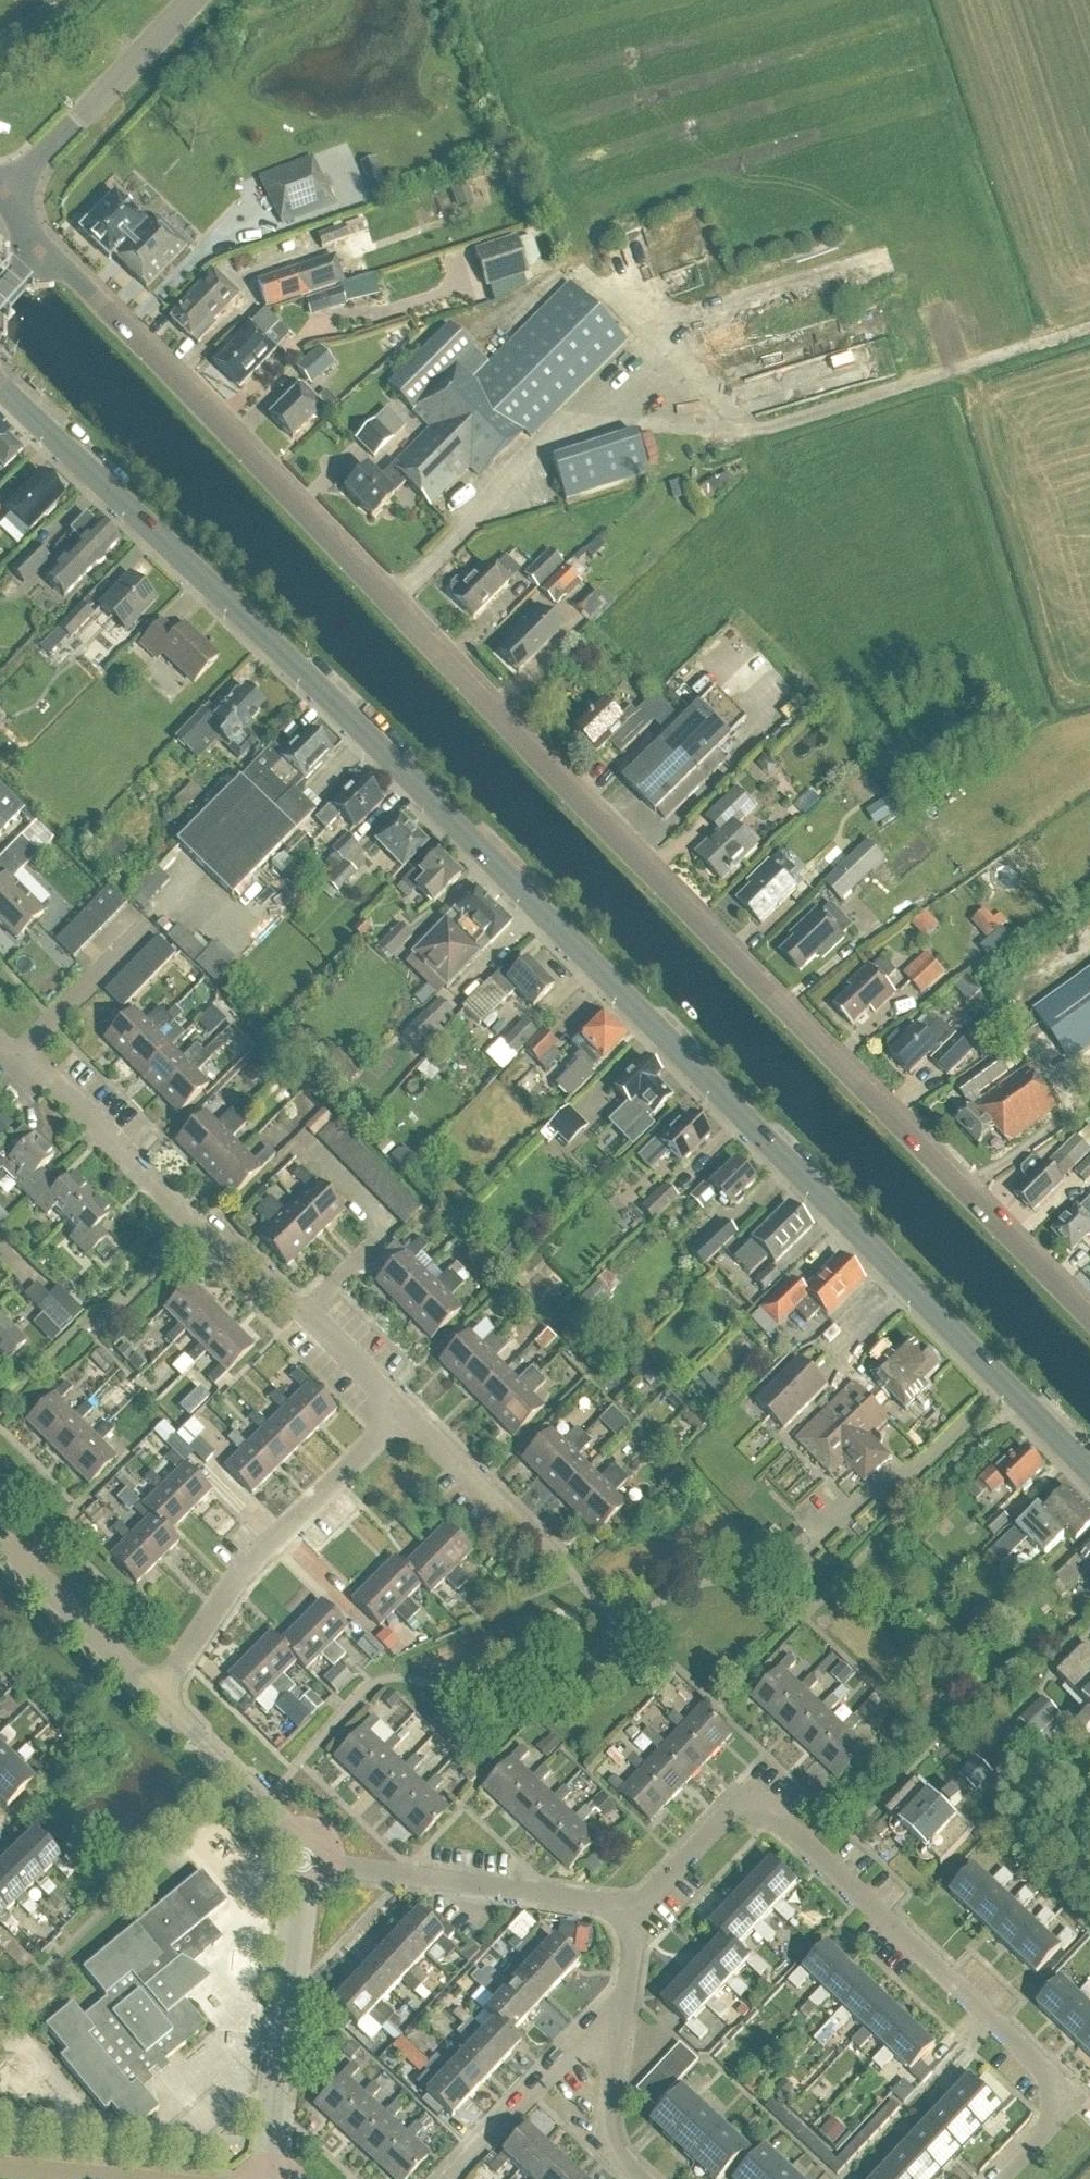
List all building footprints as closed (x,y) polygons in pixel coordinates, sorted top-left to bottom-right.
[(312,158),(265,176),(290,224),(336,207),(312,158)] [(457,211),(474,205),(466,182),(449,188),(457,211)] [(113,195),(90,220),(78,232),(108,262),(112,259),(145,291),(186,248),(156,219),(148,228),(113,195)] [(317,237),(322,251),(364,236),(359,222),(317,237)] [(523,279),(529,277),(528,274),(539,261),(532,239),(518,243),(517,239),(474,253),(486,291),(488,290),(493,305),(525,286),(523,279)] [(343,284),(342,283),(334,259),(257,284),(265,310),(309,296),(343,284)] [(186,301),(168,321),(190,342),(190,341),(195,346),(215,327),(211,323),(238,295),(212,270),(184,299),(186,301)] [(365,472),(344,493),(371,520),(393,498),(392,497),(403,485),(427,508),(466,469),(477,480),(523,435),(529,442),(628,343),(568,284),(486,365),(448,327),(385,390),(427,432),(376,483),(365,472)] [(606,311),(617,306),(606,286),(595,292),(606,311)] [(305,302),(310,319),(347,307),(341,290),(305,302)] [(248,327),(212,364),(238,389),(274,352),(263,342),(278,327),(279,326),(264,312),(249,328),(248,327)] [(296,370),(311,388),(335,367),(319,349),(296,370)] [(265,378),(277,392),(298,375),(287,361),(265,378)] [(268,418),(291,441),(323,409),(300,387),(268,418)] [(356,442),(373,460),(404,429),(392,417),(380,430),(374,424),(356,442)] [(4,470),(22,452),(7,437),(8,436),(0,428),(0,467),(4,470)] [(634,435),(553,461),(567,505),(648,479),(634,435)] [(714,498),(734,480),(727,472),(709,489),(706,484),(693,494),(702,507),(714,498)] [(54,484),(54,479),(50,474),(45,474),(43,473),(30,486),(28,485),(3,511),(28,535),(42,520),(47,519),(55,510),(51,507),(64,493),(54,484)] [(671,486),(675,503),(691,498),(687,482),(671,486)] [(333,511),(346,520),(355,506),(343,498),(333,511)] [(104,557),(118,543),(99,525),(97,528),(85,517),(68,534),(72,538),(69,541),(77,549),(46,582),(64,600),(96,566),(100,566),(104,561),(104,557)] [(10,572),(26,589),(52,562),(36,546),(10,572)] [(524,577),(539,592),(565,567),(550,551),(524,577)] [(540,592),(554,607),(554,606),(556,608),(567,598),(568,599),(582,586),(578,582),(586,575),(573,561),(540,592)] [(482,568),(465,585),(462,582),(455,582),(449,587),(449,594),(453,598),(451,600),(472,620),(511,581),(510,581),(516,574),(505,563),(498,569),(497,567),(489,575),(482,568)] [(154,602),(128,577),(98,609),(125,634),(154,602)] [(58,630),(70,642),(94,617),(81,605),(58,630)] [(498,655),(516,675),(560,632),(536,607),(511,631),(516,637),(498,655)] [(216,661),(182,628),(174,637),(160,624),(139,646),(156,662),(162,656),(193,685),(216,661)] [(49,659),(56,652),(46,642),(39,649),(49,659)] [(213,723),(202,713),(173,743),(195,764),(217,741),(239,762),(255,745),(243,734),(250,728),(249,727),(256,720),(254,718),(263,709),(258,704),(261,701),(251,692),(249,695),(245,692),(239,698),(237,696),(217,716),(219,717),(213,723)] [(717,692),(700,710),(624,784),(655,815),(657,813),(665,822),(726,762),(717,753),(748,723),(717,692)] [(603,703),(573,733),(597,757),(610,744),(621,755),(654,723),(661,731),(676,716),(657,697),(638,715),(633,710),(622,722),(603,703)] [(330,755),(306,732),(282,757),(272,747),(176,845),(230,899),(314,814),(293,793),(330,755)] [(339,798),(313,823),(324,833),(339,818),(352,831),(379,803),(358,782),(340,800),(339,798)] [(191,783),(173,802),(182,811),(200,793),(191,783)] [(6,830),(24,812),(0,788),(0,835),(6,830)] [(726,827),(696,857),(722,884),(757,850),(736,828),(754,809),(737,792),(714,815),(726,827)] [(797,809),(805,818),(818,805),(821,802),(812,793),(797,809)] [(164,806),(161,810),(162,820),(164,823),(170,823),(172,820),(172,810),(170,806),(164,806)] [(29,817),(24,822),(32,830),(37,825),(29,817)] [(425,846),(399,820),(375,844),(401,870),(425,846)] [(20,841),(19,840),(0,859),(0,927),(16,942),(42,916),(10,884),(53,841),(37,825),(32,830),(20,841)] [(113,867),(127,851),(110,836),(96,851),(113,867)] [(331,852),(342,863),(358,847),(348,836),(331,852)] [(868,844),(823,886),(841,905),(885,863),(868,844)] [(416,871),(402,884),(396,890),(406,900),(416,890),(432,906),(459,879),(436,857),(419,874),(416,871)] [(325,885),(337,896),(357,875),(344,863),(325,885)] [(752,888),(737,903),(761,926),(796,891),(769,864),(748,884),(752,888)] [(141,911),(168,883),(156,871),(129,900),(141,911)] [(290,886),(297,897),(313,888),(306,876),(290,886)] [(99,898),(117,916),(127,906),(109,888),(99,898)] [(479,956),(509,925),(474,891),(444,921),(479,956)] [(231,911),(256,923),(265,904),(240,892),(231,911)] [(171,904),(184,914),(191,905),(177,895),(171,904)] [(99,898),(91,907),(109,924),(117,916),(99,898)] [(831,906),(821,916),(817,912),(795,932),(800,937),(781,955),(800,974),(818,956),(822,960),(844,940),(842,938),(853,929),(831,906)] [(109,924),(91,907),(82,915),(100,933),(109,924)] [(1003,929),(987,912),(973,924),(988,942),(1003,929)] [(82,915),(73,924),(91,942),(100,933),(82,915)] [(479,956),(444,921),(410,957),(445,991),(479,956)] [(360,922),(350,932),(359,940),(369,930),(360,922)] [(73,924),(65,933),(82,951),(91,942),(73,924)] [(400,926),(377,949),(378,949),(376,952),(388,963),(390,961),(391,961),(392,960),(395,963),(405,953),(402,949),(413,939),(400,926)] [(167,940),(183,955),(215,986),(236,964),(216,945),(206,955),(178,928),(167,940)] [(82,951),(65,933),(55,943),(73,960),(82,951)] [(157,939),(148,948),(166,966),(175,956),(157,939)] [(166,966),(148,948),(139,957),(157,975),(166,966)] [(139,957),(131,966),(148,983),(157,975),(139,957)] [(907,979),(923,997),(946,976),(930,958),(907,979)] [(833,1009),(851,1028),(869,1011),(873,1016),(895,995),(886,985),(896,974),(883,960),(872,970),(869,966),(846,988),(851,992),(833,1009)] [(504,968),(488,985),(462,1010),(464,1012),(479,1027),(514,993),(532,1010),(551,990),(525,964),(512,976),(504,968)] [(148,983),(131,966),(122,975),(140,992),(148,983)] [(248,974),(242,980),(251,988),(257,982),(248,974)] [(140,992),(122,975),(113,984),(131,1001),(140,992)] [(982,993),(967,977),(954,989),(969,1005),(982,993)] [(131,1001),(113,984),(104,993),(122,1011),(131,1001)] [(424,1015),(402,1038),(421,1056),(443,1033),(437,1028),(440,1025),(444,1029),(454,1018),(450,1015),(452,1013),(439,1001),(425,1016),(424,1015)] [(134,1011),(103,1042),(122,1061),(172,1011),(167,1005),(161,1011),(159,1009),(145,1023),(134,1011)] [(214,1010),(206,1018),(219,1030),(227,1023),(214,1010)] [(172,1011),(122,1061),(140,1079),(171,1049),(160,1038),(180,1018),(173,1011),(172,1011)] [(932,1017),(905,1043),(898,1035),(887,1045),(888,1049),(893,1055),(890,1058),(910,1078),(935,1053),(934,1053),(950,1037),(952,1035),(939,1023),(932,1017)] [(622,1039),(601,1018),(571,1047),(579,1056),(573,1062),(576,1065),(553,1087),(568,1102),(592,1078),(587,1074),(622,1039)] [(501,1045),(515,1058),(537,1035),(523,1022),(501,1045)] [(1008,1039),(993,1023),(971,1045),(986,1061),(1008,1039)] [(524,1051),(546,1073),(561,1058),(554,1051),(558,1048),(542,1033),(524,1051)] [(220,1037),(205,1052),(158,1098),(177,1117),(208,1087),(196,1075),(210,1062),(210,1061),(227,1045),(220,1037)] [(950,1037),(934,1053),(935,1053),(939,1057),(933,1063),(948,1079),(972,1056),(956,1040),(954,1042),(950,1037)] [(379,1057),(391,1066),(405,1047),(393,1038),(379,1057)] [(171,1049),(140,1079),(158,1098),(205,1052),(197,1045),(182,1060),(171,1049)] [(354,1065),(340,1051),(328,1063),(342,1077),(354,1065)] [(416,1073),(430,1086),(448,1068),(434,1055),(416,1073)] [(957,1088),(967,1102),(1007,1073),(997,1059),(957,1088)] [(659,1077),(643,1061),(613,1092),(628,1107),(610,1125),(631,1147),(651,1128),(645,1122),(650,1117),(651,1118),(671,1099),(654,1082),(659,1077)] [(956,1125),(978,1147),(994,1131),(1008,1145),(1057,1110),(1034,1078),(1039,1074),(1033,1066),(973,1108),(956,1125)] [(253,1067),(245,1074),(253,1083),(261,1076),(253,1067)] [(382,1102),(401,1081),(388,1069),(369,1091),(382,1102)] [(539,1139),(548,1148),(557,1138),(568,1149),(588,1129),(569,1109),(539,1139)] [(193,1164),(238,1120),(230,1112),(216,1126),(205,1114),(174,1145),(193,1164)] [(304,1130),(314,1140),(332,1122),(322,1112),(304,1130)] [(679,1169),(709,1139),(705,1135),(705,1132),(699,1126),(696,1126),(687,1117),(668,1136),(664,1133),(635,1162),(648,1174),(667,1156),(679,1169)] [(245,1127),(238,1120),(193,1164),(212,1182),(242,1152),(231,1141),(245,1127)] [(325,1148),(341,1131),(334,1123),(317,1140),(325,1148)] [(349,1139),(341,1131),(325,1148),(333,1156),(349,1139)] [(20,1132),(0,1151),(0,1171),(29,1201),(48,1182),(39,1172),(52,1160),(32,1140),(30,1142),(20,1132)] [(1032,1162),(1022,1171),(1022,1176),(1028,1182),(1015,1195),(1033,1214),(1063,1185),(1061,1183),(1089,1154),(1089,1138),(1082,1146),(1076,1140),(1047,1168),(1045,1166),(1042,1169),(1036,1162),(1032,1162)] [(349,1139),(333,1156),(340,1164),(357,1147),(349,1139)] [(365,1155),(357,1147),(340,1164),(348,1172),(365,1155)] [(242,1152),(212,1182),(230,1201),(275,1157),(267,1149),(253,1163),(242,1152)] [(373,1164),(365,1155),(348,1172),(356,1180),(373,1164)] [(1076,1176),(1085,1185),(1089,1180),(1089,1161),(1076,1176)] [(381,1172),(373,1164),(356,1180),(364,1188),(381,1172)] [(704,1186),(689,1202),(701,1214),(717,1198),(728,1210),(732,1206),(736,1208),(743,1201),(741,1197),(754,1185),(733,1164),(707,1189),(704,1186)] [(323,1233),(342,1214),(312,1183),(299,1169),(291,1177),(304,1191),(293,1202),(323,1233)] [(381,1172),(364,1188),(372,1196),(389,1180),(381,1172)] [(48,1182),(29,1201),(46,1218),(53,1210),(65,1222),(90,1197),(71,1178),(57,1191),(48,1182)] [(397,1188),(389,1180),(372,1196),(380,1204),(397,1188)] [(640,1211),(652,1224),(677,1199),(665,1187),(640,1211)] [(404,1196),(397,1188),(380,1204),(388,1212),(404,1196)] [(412,1204),(404,1196),(388,1212),(396,1220),(412,1204)] [(109,1217),(90,1197),(65,1222),(77,1234),(69,1242),(86,1259),(106,1240),(96,1230),(109,1217)] [(269,1199),(261,1206),(305,1251),(323,1233),(293,1202),(282,1213),(269,1199)] [(1052,1235),(1071,1254),(1087,1238),(1089,1238),(1089,1202),(1080,1212),(1077,1209),(1052,1235)] [(420,1212),(412,1204),(396,1220),(403,1228),(420,1212)] [(305,1251),(261,1206),(253,1214),(267,1228),(256,1239),(286,1270),(305,1251)] [(810,1230),(786,1206),(751,1241),(751,1242),(731,1261),(748,1277),(767,1259),(774,1266),(810,1230)] [(0,1211),(0,1228),(8,1220),(0,1211)] [(689,1255),(702,1269),(737,1236),(723,1222),(689,1255)] [(387,1272),(374,1285),(393,1304),(431,1267),(420,1256),(426,1249),(418,1242),(411,1249),(408,1246),(402,1252),(395,1245),(377,1262),(387,1272)] [(757,1313),(758,1314),(749,1322),(766,1339),(768,1337),(793,1312),(805,1325),(818,1312),(826,1319),(862,1284),(837,1259),(801,1294),(789,1282),(757,1313)] [(431,1267),(393,1304),(411,1323),(463,1272),(455,1264),(441,1278),(431,1267)] [(754,1284),(764,1294),(780,1278),(770,1268),(754,1284)] [(463,1272),(411,1323),(430,1342),(461,1312),(449,1300),(470,1279),(463,1272)] [(183,1334),(211,1306),(190,1285),(162,1313),(177,1328),(165,1340),(172,1347),(184,1335),(183,1334)] [(498,1297),(490,1305),(500,1315),(508,1308),(498,1297)] [(73,1324),(48,1299),(36,1310),(61,1336),(73,1324)] [(232,1327),(211,1306),(183,1334),(184,1335),(198,1349),(186,1361),(192,1368),(205,1355),(204,1355),(232,1327)] [(1,1368),(25,1344),(0,1319),(0,1367),(1,1368)] [(469,1333),(468,1335),(438,1364),(457,1383),(501,1340),(484,1323),(471,1335),(469,1333)] [(253,1349),(232,1327),(204,1355),(205,1355),(219,1370),(206,1382),(213,1389),(253,1349)] [(501,1340),(457,1383),(475,1402),(505,1372),(494,1361),(508,1347),(501,1340)] [(854,1386),(805,1434),(796,1442),(831,1478),(845,1464),(865,1485),(890,1460),(879,1448),(882,1446),(882,1441),(876,1435),(889,1422),(880,1412),(892,1400),(906,1414),(928,1392),(922,1387),(941,1368),(939,1366),(939,1362),(934,1356),(929,1356),(926,1353),(922,1357),(909,1344),(872,1380),(873,1381),(861,1393),(854,1386)] [(124,1345),(115,1353),(125,1363),(134,1355),(124,1345)] [(115,1367),(100,1351),(90,1361),(105,1377),(115,1367)] [(828,1388),(800,1360),(757,1403),(785,1431),(828,1388)] [(635,1366),(626,1374),(634,1383),(643,1375),(635,1366)] [(505,1372),(475,1402),(493,1420),(538,1377),(530,1369),(516,1383),(505,1372)] [(301,1392),(287,1406),(286,1407),(314,1434),(335,1414),(295,1373),(289,1380),(301,1392)] [(647,1373),(639,1380),(648,1389),(655,1382),(647,1373)] [(538,1377),(493,1420),(512,1439),(542,1410),(531,1398),(545,1384),(538,1377)] [(128,1383),(122,1388),(131,1399),(137,1393),(128,1383)] [(73,1418),(59,1404),(71,1391),(65,1385),(25,1425),(46,1446),(73,1418)] [(188,1400),(198,1410),(208,1401),(199,1391),(188,1400)] [(280,1413),(266,1427),(265,1427),(293,1455),(314,1434),(286,1407),(287,1406),(275,1393),(268,1400),(280,1413)] [(124,1416),(145,1438),(160,1423),(139,1401),(124,1416)] [(85,1405),(73,1418),(46,1446),(66,1467),(94,1439),(93,1438),(79,1424),(92,1412),(85,1405)] [(259,1434),(245,1447),(244,1448),(272,1476),(293,1455),(265,1427),(266,1427),(254,1414),(247,1421),(259,1434)] [(192,1422),(176,1438),(194,1455),(204,1466),(215,1456),(199,1440),(205,1434),(192,1422)] [(94,1439),(66,1467),(87,1488),(115,1460),(100,1445),(113,1433),(106,1426),(93,1438),(94,1439)] [(538,1481),(582,1438),(575,1430),(561,1444),(549,1433),(520,1462),(538,1481)] [(244,1448),(245,1447),(233,1435),(226,1442),(238,1454),(223,1469),(251,1497),(272,1476),(244,1448)] [(194,1455),(176,1438),(175,1437),(165,1447),(184,1465),(194,1455)] [(582,1438),(538,1481),(557,1499),(586,1470),(575,1459),(589,1445),(582,1438)] [(1043,1471),(1024,1451),(1015,1460),(1012,1457),(996,1473),(992,1469),(979,1482),(992,1495),(1005,1483),(1017,1496),(1043,1471)] [(176,1473),(162,1487),(161,1488),(189,1515),(210,1494),(170,1454),(164,1461),(176,1473)] [(586,1470),(557,1499),(575,1518),(618,1474),(611,1467),(597,1481),(586,1470)] [(619,1475),(618,1474),(575,1518),(594,1536),(623,1507),(612,1495),(631,1476),(625,1469),(619,1475)] [(666,1476),(666,1481),(670,1484),(675,1482),(678,1478),(678,1473),(672,1470),(668,1471),(666,1476)] [(155,1494),(141,1508),(169,1535),(189,1515),(161,1488),(162,1487),(150,1475),(143,1481),(155,1494)] [(141,1508),(138,1504),(118,1484),(111,1491),(143,1524),(130,1537),(129,1538),(156,1566),(178,1545),(169,1535),(141,1508)] [(1015,1529),(1027,1542),(1033,1547),(1034,1546),(1045,1557),(1064,1538),(1073,1547),(1089,1531),(1089,1515),(1068,1493),(1045,1516),(1035,1507),(1014,1528),(1015,1529)] [(984,1529),(995,1539),(1011,1523),(1001,1513),(984,1529)] [(129,1538),(130,1537),(117,1525),(110,1532),(123,1544),(108,1559),(135,1587),(156,1566),(129,1538)] [(443,1528),(423,1548),(463,1588),(469,1582),(456,1570),(471,1555),(443,1528)] [(1015,1529),(999,1545),(1012,1557),(1027,1542),(1015,1529)] [(825,1575),(803,1552),(812,1544),(799,1530),(777,1552),(812,1588),(825,1575)] [(1059,1585),(1052,1591),(1061,1601),(1089,1573),(1089,1545),(1077,1558),(1055,1580),(1059,1585)] [(463,1588),(423,1548),(402,1569),(420,1588),(429,1597),(444,1582),(464,1602),(470,1595),(463,1588)] [(505,1564),(494,1553),(485,1562),(495,1573),(505,1564)] [(420,1588),(402,1569),(393,1560),(372,1581),(419,1628),(426,1622),(418,1614),(406,1602),(420,1588)] [(419,1628),(372,1581),(351,1602),(378,1630),(393,1615),(407,1629),(405,1631),(415,1641),(416,1641),(420,1648),(433,1641),(419,1628)] [(319,1603),(298,1624),(338,1664),(338,1663),(352,1677),(358,1673),(355,1668),(332,1645),(346,1630),(319,1603)] [(338,1664),(298,1624),(277,1645),(295,1664),(305,1673),(319,1658),(332,1670),(338,1664)] [(404,1648),(385,1630),(374,1641),(393,1659),(404,1648)] [(295,1664),(277,1645),(268,1636),(247,1657),(287,1697),(294,1690),(281,1678),(295,1664)] [(384,1652),(367,1636),(356,1649),(372,1664),(384,1652)] [(1057,1678),(1089,1712),(1089,1651),(1087,1648),(1057,1678)] [(281,1703),(287,1697),(247,1657),(226,1678),(247,1698),(254,1706),(255,1705),(269,1691),(281,1703)] [(780,1671),(752,1701),(773,1721),(802,1690),(800,1689),(787,1676),(797,1664),(790,1658),(778,1670),(780,1671)] [(846,1683),(854,1674),(843,1664),(835,1672),(846,1683)] [(323,1682),(336,1695),(351,1680),(338,1666),(323,1682)] [(811,1678),(800,1689),(802,1690),(773,1721),(794,1741),(823,1710),(822,1709),(808,1696),(818,1684),(811,1678)] [(294,1690),(287,1697),(295,1704),(310,1719),(323,1706),(310,1693),(304,1699),(294,1690)] [(389,1694),(380,1702),(389,1712),(398,1703),(389,1694)] [(247,1698),(237,1708),(244,1716),(254,1706),(247,1698)] [(832,1698),(822,1709),(823,1710),(794,1741),(816,1761),(845,1731),(843,1729),(829,1715),(839,1704),(832,1698)] [(1060,1715),(1044,1699),(1020,1723),(1036,1739),(1060,1715)] [(295,1704),(281,1718),(296,1733),(310,1719),(295,1704)] [(711,1760),(732,1738),(701,1709),(686,1725),(675,1714),(668,1722),(679,1732),(680,1731),(711,1760)] [(1003,1714),(985,1732),(1001,1746),(1018,1729),(1003,1714)] [(1079,1727),(1087,1736),(1089,1733),(1089,1718),(1089,1717),(1079,1727)] [(361,1731),(333,1761),(354,1781),(382,1751),(381,1750),(367,1736),(378,1725),(371,1718),(359,1730),(361,1731)] [(845,1731),(816,1761),(838,1782),(867,1751),(850,1736),(861,1724),(854,1718),(843,1729),(845,1731)] [(10,1763),(0,1753),(16,1738),(8,1730),(0,1738),(0,1777),(12,1765),(10,1763)] [(680,1731),(679,1732),(666,1746),(649,1730),(642,1737),(659,1754),(660,1752),(691,1781),(711,1760),(680,1731)] [(548,1761),(561,1746),(551,1737),(546,1743),(544,1741),(536,1750),(548,1761)] [(392,1738),(381,1750),(382,1751),(354,1781),(375,1801),(403,1771),(402,1770),(388,1756),(399,1745),(392,1738)] [(534,1781),(532,1779),(519,1767),(529,1755),(522,1748),(511,1760),(512,1761),(484,1791),(505,1811),(534,1781)] [(10,1763),(12,1765),(0,1777),(0,1805),(5,1810),(31,1785),(18,1772),(33,1757),(25,1749),(10,1763)] [(660,1752),(659,1754),(646,1767),(635,1757),(628,1764),(639,1775),(640,1774),(671,1802),(691,1781),(660,1752)] [(403,1771),(375,1801),(396,1821),(424,1791),(423,1790),(409,1777),(420,1765),(413,1758),(402,1770),(403,1771)] [(959,1777),(977,1794),(994,1776),(976,1759),(959,1777)] [(543,1768),(532,1779),(534,1781),(505,1811),(526,1831),(555,1801),(553,1800),(540,1787),(550,1776),(543,1768)] [(466,1769),(460,1776),(470,1786),(476,1779),(466,1769)] [(425,1774),(420,1779),(427,1785),(432,1780),(425,1774)] [(640,1774),(639,1775),(626,1788),(615,1778),(608,1785),(620,1797),(621,1795),(651,1824),(671,1802),(640,1774)] [(427,1785),(423,1790),(424,1791),(396,1821),(418,1842),(446,1812),(431,1797),(441,1786),(434,1778),(432,1780),(427,1785)] [(916,1785),(886,1816),(941,1868),(970,1837),(916,1785)] [(564,1789),(553,1800),(555,1801),(526,1831),(547,1851),(576,1821),(574,1820),(561,1807),(571,1796),(564,1789)] [(962,1801),(953,1792),(943,1803),(952,1812),(962,1801)] [(602,1796),(592,1807),(605,1820),(616,1809),(602,1796)] [(585,1809),(574,1820),(576,1821),(547,1851),(569,1872),(598,1842),(582,1827),(593,1816),(585,1809)] [(885,1818),(872,1831),(881,1840),(894,1826),(885,1818)] [(56,1861),(32,1836),(14,1854),(39,1880),(41,1878),(51,1869),(65,1883),(73,1875),(58,1859),(56,1861)] [(14,1854),(0,1868),(0,1877),(20,1898),(22,1896),(32,1886),(47,1901),(55,1893),(41,1878),(39,1880),(14,1854)] [(973,1917),(998,1891),(1000,1893),(1026,1865),(1018,1857),(991,1885),(975,1869),(950,1896),(973,1917)] [(797,1888),(771,1863),(749,1886),(776,1911),(774,1913),(787,1926),(795,1917),(781,1904),(797,1888)] [(201,1875),(135,1929),(82,1973),(105,2001),(82,2020),(71,2007),(44,2030),(66,2056),(59,2061),(102,2114),(109,2109),(130,2134),(157,2112),(136,2086),(205,2029),(183,2004),(209,1982),(203,1977),(194,1970),(190,1967),(203,1957),(202,1956),(212,1947),(213,1949),(221,1942),(206,1923),(226,1906),(201,1875)] [(0,1877),(0,1914),(2,1916),(4,1915),(14,1905),(28,1919),(36,1911),(22,1896),(20,1898),(0,1877)] [(776,1911),(749,1886),(730,1907),(756,1932),(754,1934),(767,1947),(768,1945),(776,1953),(783,1945),(762,1925),(773,1913),(774,1913),(776,1911)] [(1013,1905),(1000,1893),(998,1891),(973,1917),(994,1937),(1019,1911),(1021,1913),(1034,1900),(1025,1892),(1013,1905)] [(756,1932),(730,1907),(709,1929),(722,1940),(748,1965),(746,1967),(760,1980),(768,1971),(742,1946),(753,1934),(754,1934),(756,1932)] [(425,1908),(417,1917),(437,1936),(446,1927),(425,1908)] [(1019,1911),(994,1937),(1015,1957),(1040,1931),(1042,1933),(1055,1920),(1046,1912),(1034,1925),(1021,1913),(1019,1911)] [(9,1937),(18,1929),(4,1915),(2,1916),(0,1914),(0,1928),(9,1937)] [(414,1915),(397,1933),(424,1958),(435,1968),(445,1957),(448,1959),(454,1952),(437,1936),(417,1917),(414,1915)] [(543,1949),(529,1936),(536,1929),(524,1918),(509,1934),(521,1945),(520,1946),(560,1984),(578,1965),(551,1940),(543,1949)] [(562,1924),(560,1942),(578,1944),(576,1956),(589,1958),(593,1931),(580,1929),(580,1926),(562,1924)] [(1040,1931),(1015,1957),(1036,1977),(1060,1952),(1063,1954),(1076,1940),(1067,1932),(1055,1945),(1042,1933),(1040,1931)] [(397,1933),(380,1951),(420,1989),(427,1981),(414,1969),(424,1958),(397,1933)] [(748,1965),(722,1940),(702,1961),(728,1986),(726,1988),(740,2001),(748,1992),(734,1979),(746,1967),(748,1965)] [(469,1945),(458,1956),(467,1964),(477,1953),(469,1945)] [(560,1984),(520,1946),(513,1954),(526,1966),(516,1977),(543,2002),(560,1984)] [(849,1967),(828,1947),(804,1972),(801,1970),(788,1984),(797,1992),(810,1979),(822,1990),(824,1993),(849,1967)] [(380,1951),(363,1969),(390,1994),(400,1984),(413,1996),(420,1989),(380,1951)] [(702,1961),(682,1983),(708,2007),(706,2009),(719,2022),(728,2013),(715,2000),(726,1988),(728,1986),(702,1961)] [(824,1993),(822,1990),(809,2004),(818,2013),(831,1999),(843,2010),(845,2013),(870,1987),(849,1967),(824,1993)] [(390,1994),(363,1969),(346,1988),(386,2025),(387,2023),(394,2029),(399,2024),(380,2005),(390,1994)] [(543,2002),(516,1977),(508,1969),(498,1980),(489,1971),(487,1973),(484,1971),(479,1976),(526,2020),(543,2002)] [(526,2020),(479,1976),(477,1974),(471,1981),(480,1989),(479,1990),(483,1994),(474,2004),(482,2013),(491,2022),(509,2039),(509,2038),(526,2020)] [(1086,2005),(1089,2001),(1089,1985),(1078,1997),(1062,1982),(1037,2008),(1059,2029),(1084,2003),(1086,2005)] [(682,1983),(662,2004),(687,2027),(685,2030),(699,2043),(708,2034),(695,2021),(706,2009),(708,2007),(682,1983)] [(845,2013),(843,2010),(830,2024),(838,2032),(839,2033),(852,2019),(864,2031),(866,2033),(891,2007),(870,1987),(845,2013)] [(386,2025),(346,1988),(329,2006),(356,2031),(366,2020),(379,2032),(386,2025)] [(781,1989),(768,2003),(775,2009),(787,1994),(781,1989)] [(1059,2029),(1081,2049),(1089,2040),(1089,2009),(1086,2005),(1084,2003),(1059,2029)] [(866,2033),(864,2031),(851,2044),(860,2053),(873,2039),(885,2051),(887,2053),(912,2027),(891,2007),(866,2033)] [(481,2033),(468,2021),(458,2011),(452,2017),(462,2027),(461,2028),(502,2065),(519,2047),(509,2038),(509,2039),(491,2022),(481,2033)] [(748,2023),(737,2034),(747,2043),(758,2032),(748,2023)] [(887,2053),(885,2051),(872,2064),(881,2073),(894,2059),(910,2075),(920,2064),(934,2049),(912,2027),(887,2053)] [(502,2065),(461,2028),(455,2035),(468,2047),(458,2058),(485,2083),(502,2065)] [(1081,2049),(1089,2058),(1089,2040),(1081,2049)] [(350,2044),(340,2054),(347,2061),(357,2050),(350,2044)] [(384,2087),(396,2073),(365,2045),(353,2058),(384,2087)] [(681,2046),(672,2055),(690,2072),(695,2066),(699,2063),(681,2046)] [(672,2055),(664,2064),(682,2081),(683,2079),(690,2072),(672,2055)] [(485,2083),(458,2058),(447,2069),(434,2057),(428,2064),(468,2101),(485,2083)] [(363,2096),(362,2095),(348,2083),(359,2071),(352,2064),(342,2075),(343,2076),(313,2107),(335,2127),(363,2096)] [(468,2101),(428,2064),(421,2071),(434,2084),(423,2095),(450,2120),(468,2101)] [(664,2064),(655,2073),(673,2090),(674,2090),(682,2081),(664,2064)] [(920,2064),(910,2075),(922,2087),(933,2076),(920,2064)] [(673,2090),(655,2073),(646,2082),(664,2099),(673,2090)] [(754,2098),(766,2087),(755,2077),(744,2088),(754,2098)] [(782,2105),(794,2091),(783,2081),(771,2094),(782,2105)] [(872,2178),(940,2178),(1004,2115),(969,2081),(872,2178)] [(664,2099),(646,2082),(638,2092),(656,2109),(664,2099)] [(373,2084),(362,2095),(363,2096),(335,2127),(356,2147),(384,2116),(384,2115),(370,2102),(380,2091),(373,2084)] [(716,2122),(684,2091),(651,2127),(683,2158),(716,2122)] [(766,2110),(838,2178),(902,2110),(894,2103),(838,2162),(774,2102),(766,2110)] [(394,2104),(384,2115),(384,2116),(356,2147),(377,2167),(406,2136),(405,2135),(391,2122),(402,2111),(394,2104)] [(716,2122),(683,2158),(706,2178),(725,2178),(730,2174),(733,2177),(753,2157),(716,2122)] [(832,2122),(820,2135),(833,2147),(845,2134),(832,2122)] [(405,2135),(406,2136),(377,2167),(390,2178),(408,2178),(429,2157),(413,2142),(423,2131),(415,2124),(405,2135)] [(543,2147),(525,2130),(487,2170),(495,2177),(508,2164),(518,2174),(543,2147)] [(518,2174),(524,2178),(547,2178),(562,2164),(543,2147),(518,2174)] [(733,2177),(735,2178),(795,2178),(762,2147),(753,2157),(733,2177)] [(547,2178),(578,2178),(562,2164),(547,2178)]
